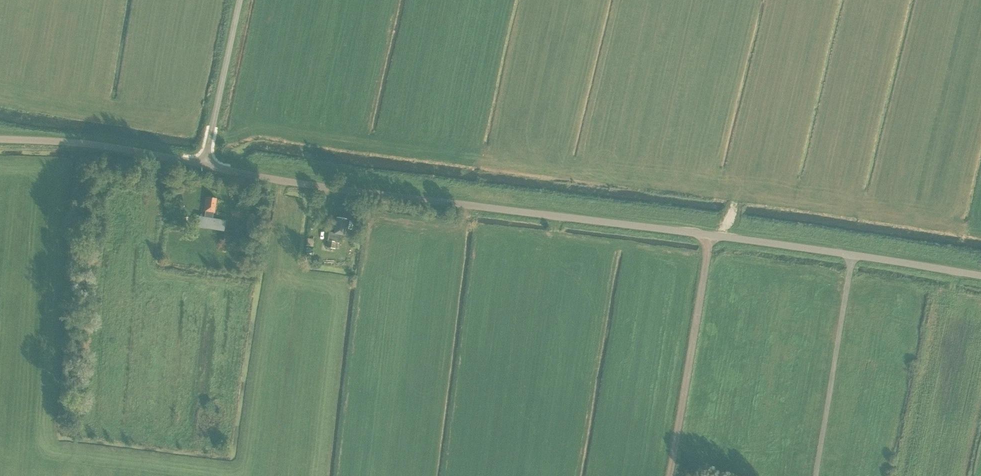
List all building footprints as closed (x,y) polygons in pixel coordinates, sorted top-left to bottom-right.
[(216,203),(217,199),(206,197),(204,210),(206,210),(205,215),(205,217),(200,216),(198,225),(225,230),(227,220),(214,218),(215,212),(220,213),(222,203),(216,203)] [(258,216),(249,214),(247,232),(260,233),(261,223),(257,222),(258,216)] [(344,235),(347,220),(336,218),(334,233),(328,232),(327,240),(326,247),(335,249),(336,242),(338,242),(339,234),(344,235)] [(347,258),(333,256),(332,262),(347,264),(347,258)]
